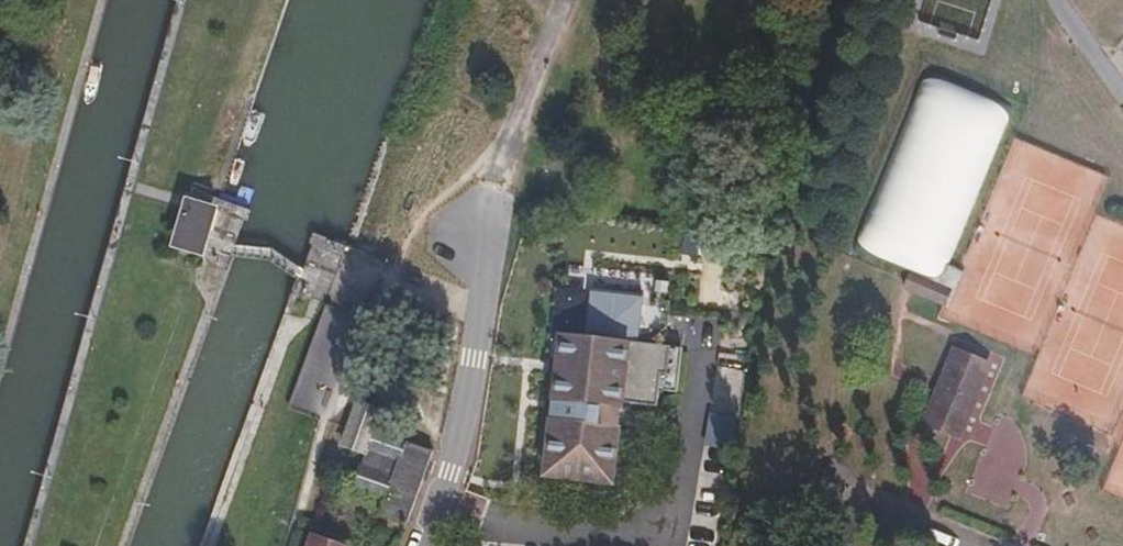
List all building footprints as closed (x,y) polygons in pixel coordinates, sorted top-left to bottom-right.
[(185,195),(171,243),(201,252),(215,204),(185,195)] [(939,281),(912,270),(907,281),(935,294),(938,288),(950,293),(962,265),(948,259),(939,281)] [(644,297),(593,292),(588,337),(640,342),(644,297)] [(555,328),(588,328),(588,293),(554,293),(555,328)] [(324,305),(290,402),(322,413),(342,355),(353,359),(366,320),(324,305)] [(551,477),(618,483),(625,402),(630,341),(588,337),(564,335),(558,403),(566,404),(565,421),(556,420),(551,477)] [(684,346),(630,341),(625,402),(661,405),(663,389),(680,390),(684,346)] [(967,409),(973,411),(993,364),(985,360),(982,367),(954,355),(956,349),(954,347),(940,379),(947,380),(940,394),(934,392),(924,416),(950,426),(948,431),(955,435),(967,409)] [(982,367),(985,360),(956,349),(954,355),(982,367)] [(947,380),(940,379),(934,392),(940,394),(947,380)] [(357,403),(351,421),(375,430),(381,411),(357,403)] [(962,438),(973,411),(967,409),(955,435),(962,438)] [(922,421),(948,431),(950,426),(924,416),(922,421)] [(410,519),(426,448),(375,430),(351,421),(342,445),(366,454),(356,485),(386,495),(381,509),(410,519)] [(308,545),(349,545),(349,539),(330,533),(326,540),(312,536),(308,545)]
